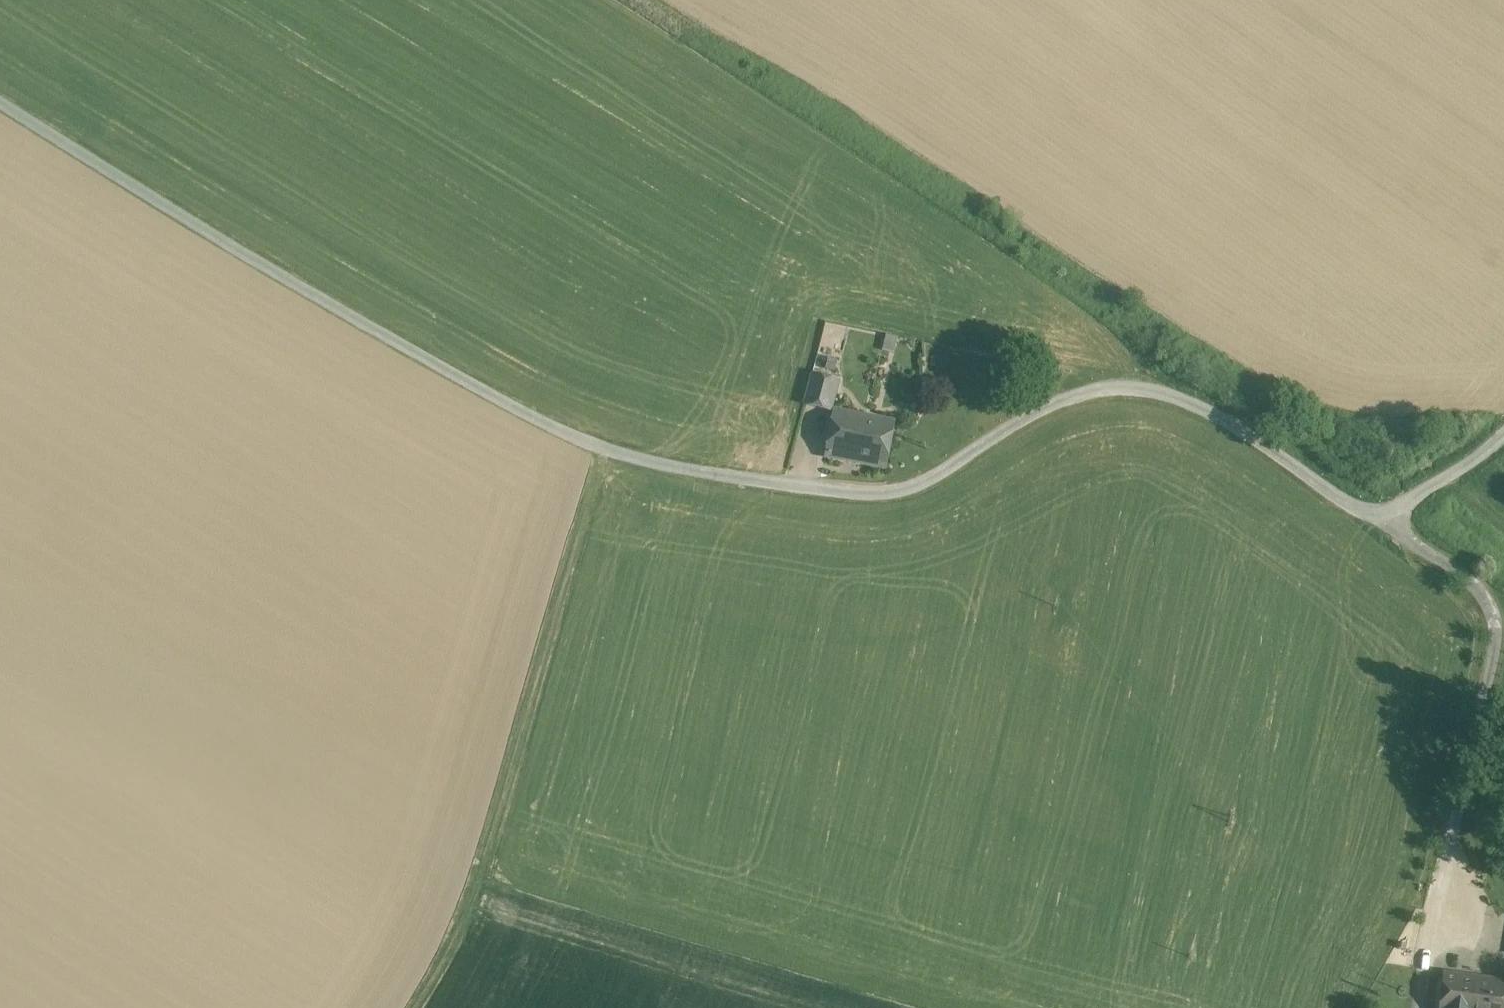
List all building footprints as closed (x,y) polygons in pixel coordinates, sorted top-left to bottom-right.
[(838,383),(813,376),(805,405),(830,412),(838,383)] [(894,423),(834,411),(826,458),(885,469),(894,423)] [(1445,976),(1441,1007),(1503,1007),(1503,985),(1445,976)]
